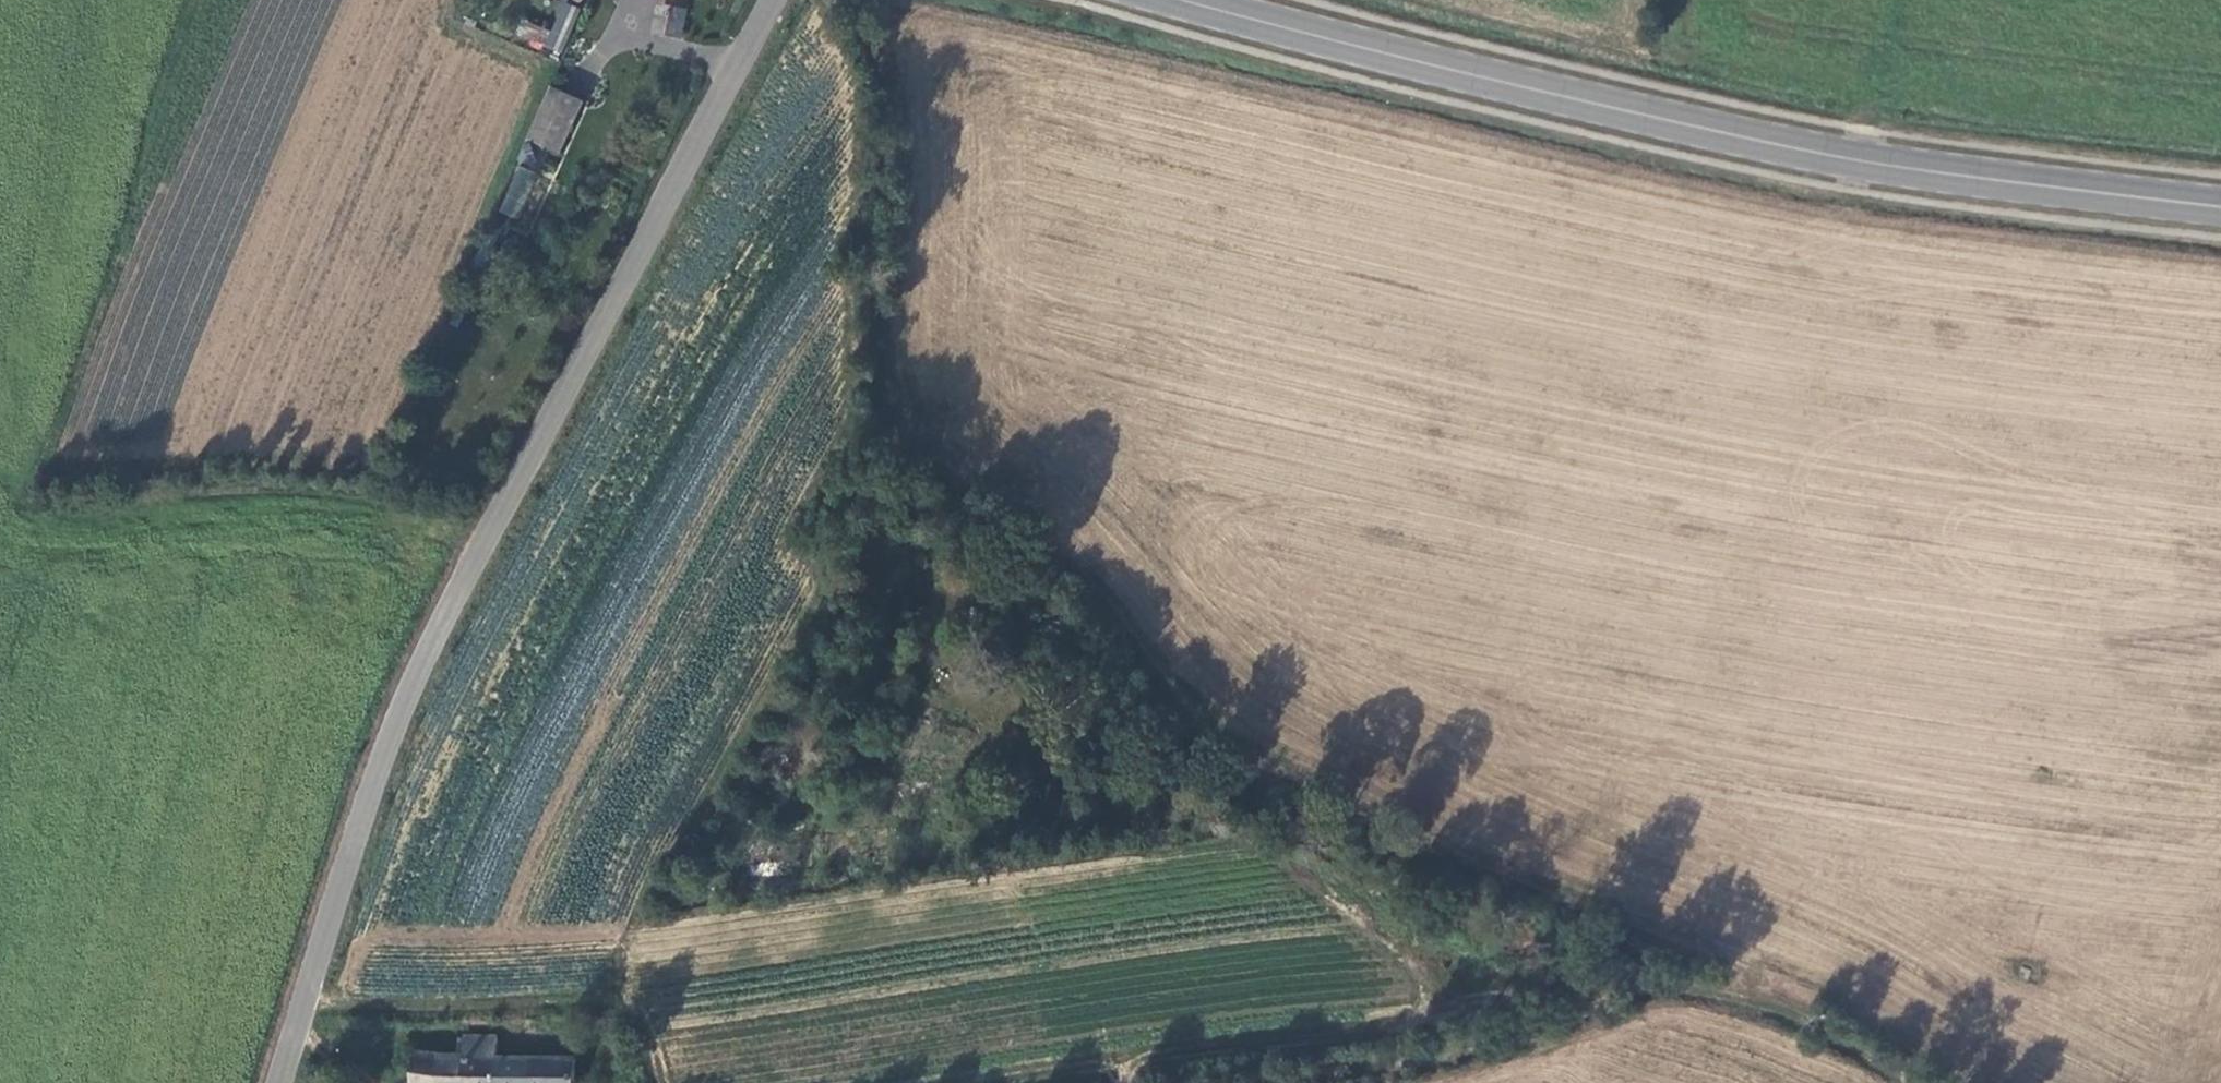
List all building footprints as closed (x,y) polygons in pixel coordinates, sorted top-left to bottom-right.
[(563,55),(576,7),(556,1),(542,49),(563,55)] [(647,33),(677,37),(682,13),(652,8),(647,33)] [(581,101),(546,88),(524,142),(559,156),(581,101)] [(497,211),(517,219),(537,172),(517,164),(497,211)] [(574,1058),(496,1054),(494,1034),(464,1034),(463,1055),(418,1049),(416,1082),(574,1082),(574,1058)]
